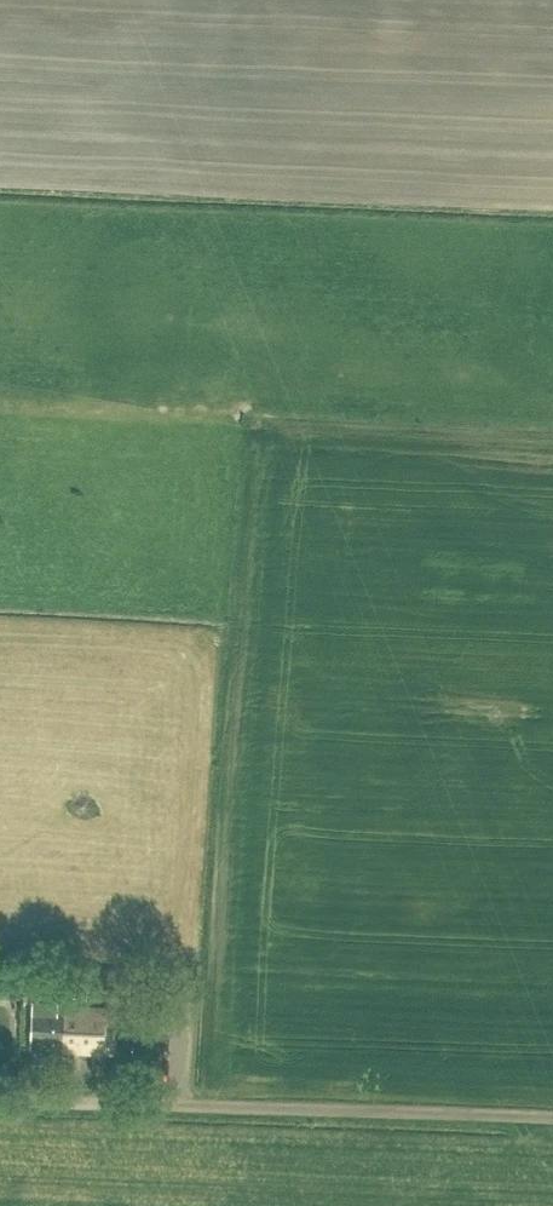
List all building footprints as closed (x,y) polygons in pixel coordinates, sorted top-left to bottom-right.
[(115,1008),(99,1007),(33,1001),(29,1045),(61,1048),(61,1049),(95,1052),(112,1053),(115,1008)]
